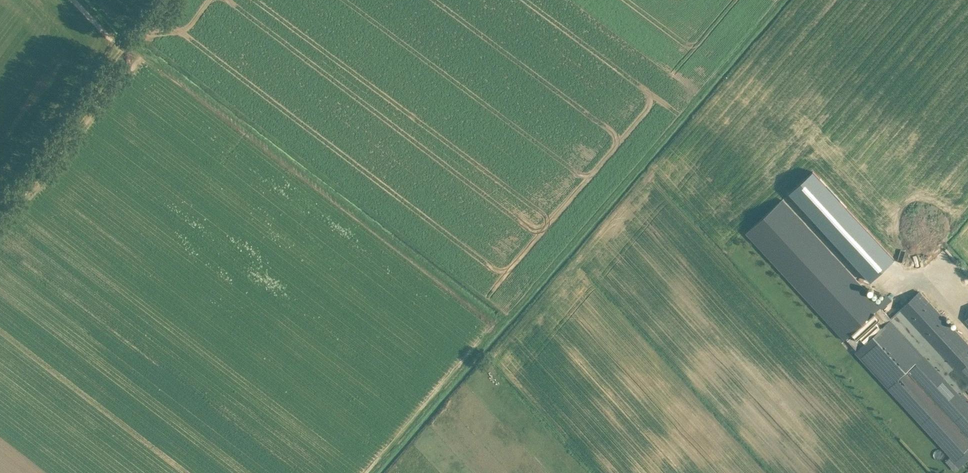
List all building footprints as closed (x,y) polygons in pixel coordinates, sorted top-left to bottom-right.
[(812,170),(789,191),(871,281),(884,269),(894,259),(812,170)] [(746,233),(844,339),(846,337),(858,349),(855,352),(888,387),(901,402),(951,455),(953,458),(963,449),(967,444),(967,398),(947,375),(933,360),(926,352),(924,353),(892,318),(891,319),(890,318),(880,307),(881,306),(781,201),(746,233)] [(890,318),(891,319),(892,318),(924,353),(926,352),(933,360),(947,375),(951,371),(967,390),(967,344),(920,291),(918,292),(898,310),(890,318)]
